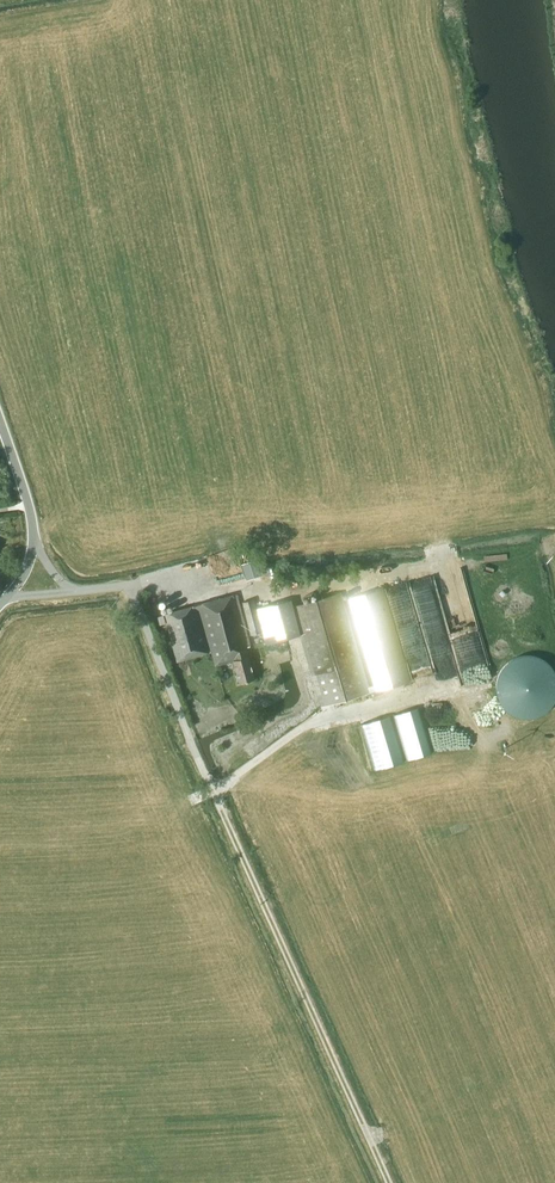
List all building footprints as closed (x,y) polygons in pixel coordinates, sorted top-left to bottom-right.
[(466,554),(467,561),(490,558),(489,551),(466,554)] [(264,572),(259,557),(242,562),(248,578),(264,572)] [(411,681),(383,588),(348,598),(374,685),(368,686),(341,592),(293,606),(322,706),(375,690),(376,691),(411,681)] [(250,644),(237,594),(164,614),(177,662),(209,653),(197,610),(200,609),(215,665),(233,660),(239,683),(254,678),(246,647),(247,647),(246,646),(250,644)] [(262,632),(253,599),(242,602),(251,634),(262,632)] [(300,635),(291,599),(256,608),(265,644),(300,635)] [(468,686),(494,678),(490,666),(464,674),(468,686)] [(381,715),(377,715),(373,716),(370,717),(367,720),(364,723),(363,727),(362,731),(363,735),(364,738),(366,741),(369,744),(373,746),(377,746),(381,746),(385,745),(388,743),(391,740),(393,737),(394,733),(394,729),(393,725),(391,722),(388,719),(385,717),(381,715)]
